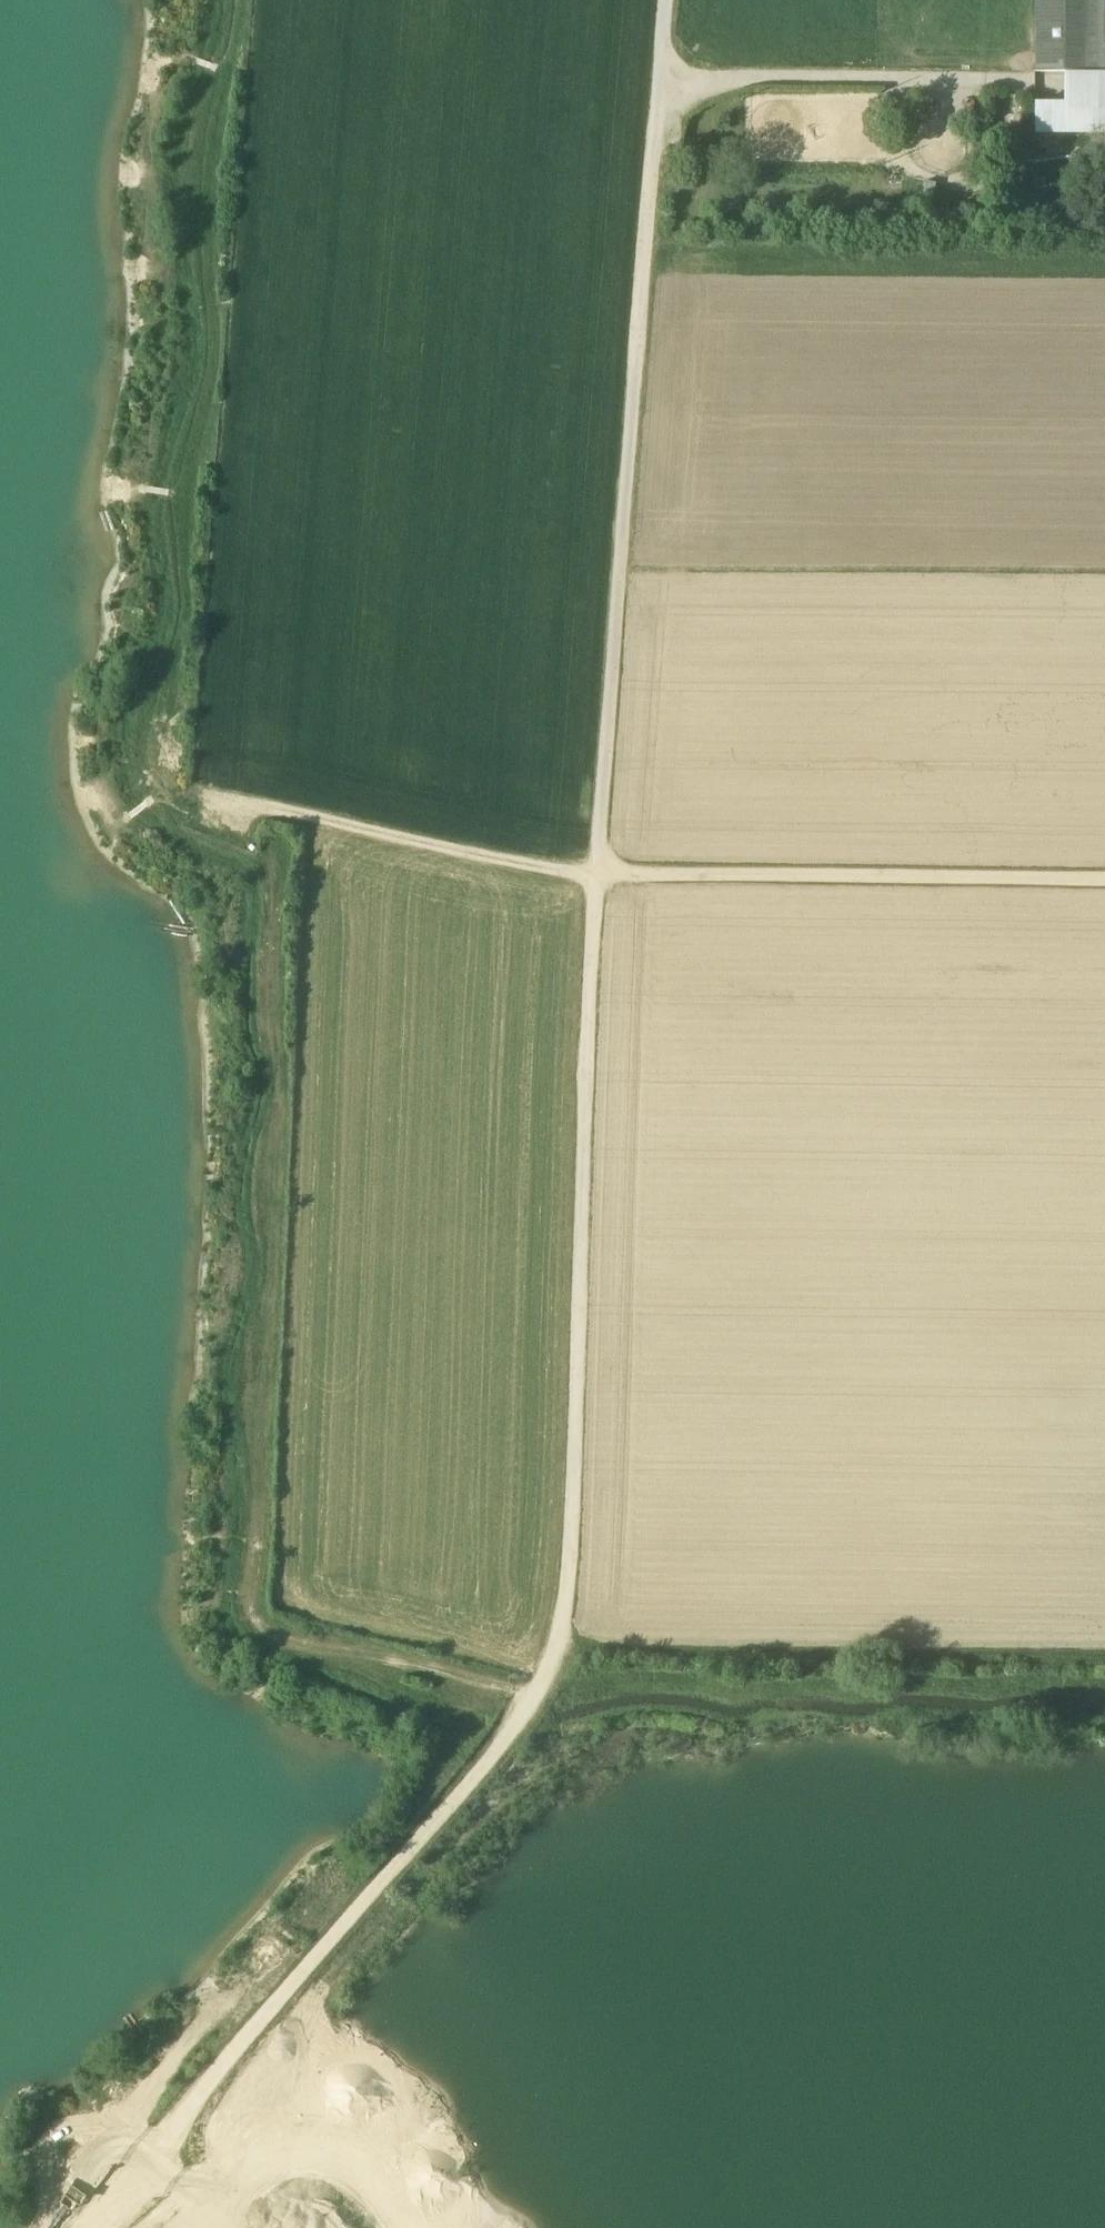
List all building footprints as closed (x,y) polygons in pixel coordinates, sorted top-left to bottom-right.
[(1035,0),(1035,72),(1104,72),(1104,0),(1035,0)] [(1035,103),(1035,128),(1104,129),(1104,103),(1035,103)]
